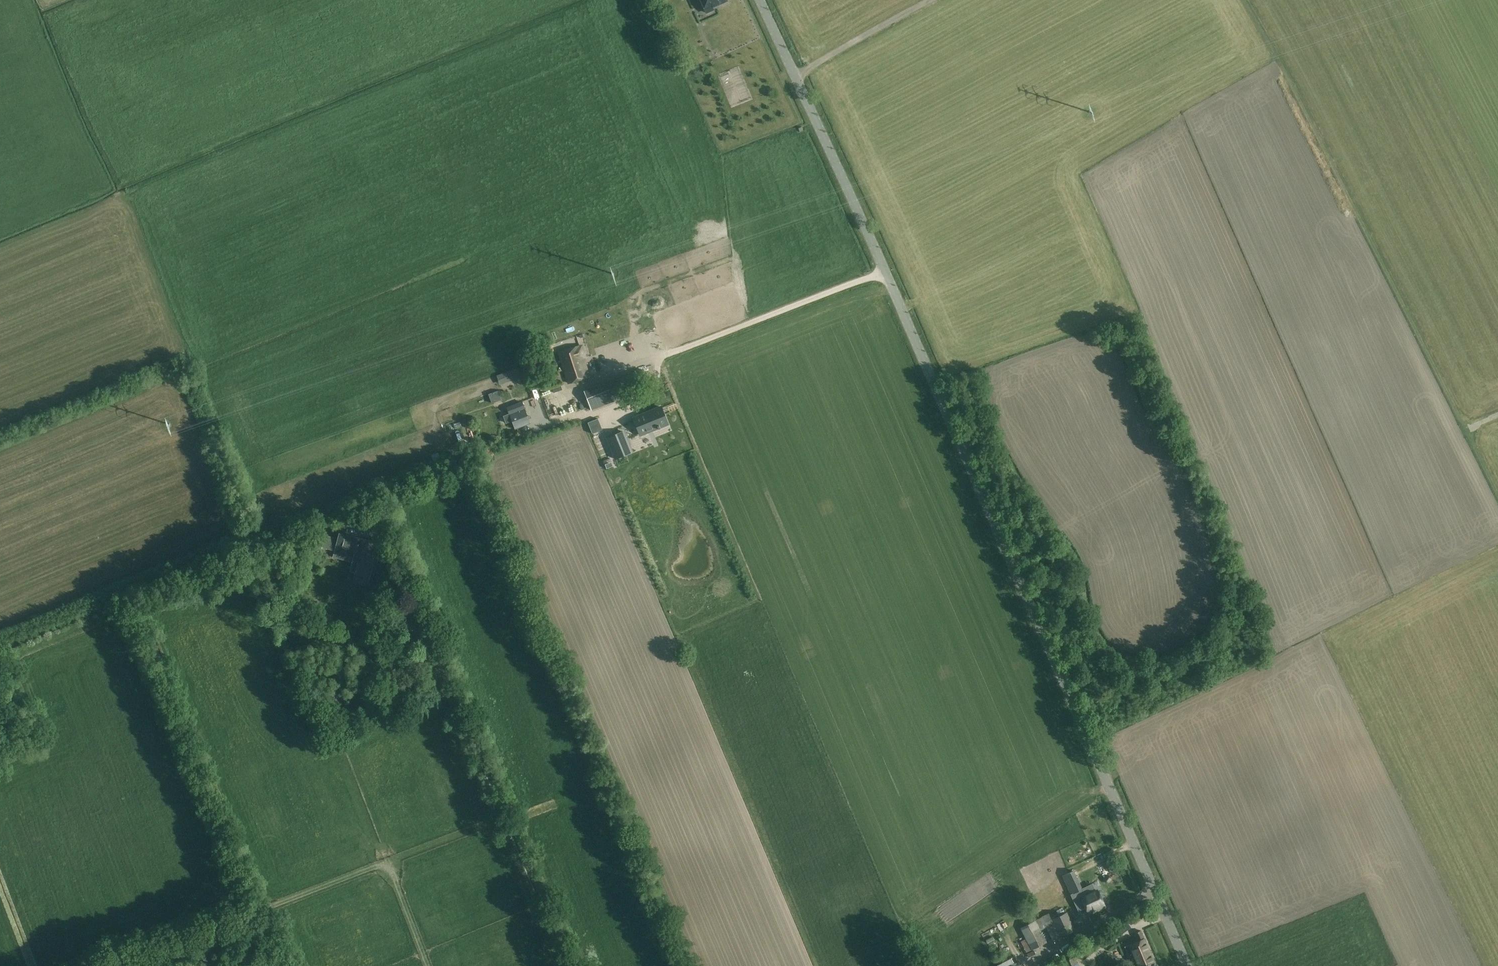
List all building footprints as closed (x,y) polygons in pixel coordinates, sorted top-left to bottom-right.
[(706,13),(714,9),(713,7),(727,1),(727,0),(700,0),(706,13)] [(552,343),(545,346),(548,353),(555,350),(552,343)] [(583,357),(585,356),(582,345),(580,346),(580,345),(559,352),(569,383),(589,376),(583,357)] [(640,346),(616,347),(617,356),(640,355),(640,346)] [(517,368),(498,375),(501,384),(520,377),(517,368)] [(643,369),(615,379),(619,391),(647,380),(643,369)] [(606,382),(583,391),(591,409),(614,401),(622,397),(619,391),(615,379),(606,382)] [(498,391),(489,394),(492,403),(502,400),(498,391)] [(530,423),(523,402),(508,408),(511,414),(504,416),(507,422),(513,420),(516,428),(530,423)] [(667,423),(661,406),(633,417),(639,434),(667,423)] [(607,438),(615,458),(632,452),(623,432),(607,438)] [(464,444),(465,447),(462,448),(463,454),(474,451),(473,445),(471,446),(471,443),(464,444)] [(310,549),(311,549),(322,552),(323,549),(326,536),(326,535),(317,533),(314,532),(313,537),(310,549)] [(326,536),(323,549),(335,552),(335,555),(352,559),(349,573),(362,576),(361,583),(367,585),(375,555),(374,553),(375,549),(371,542),(359,538),(359,537),(340,533),(338,539),(326,536)] [(1082,889),(1076,877),(1065,882),(1071,894),(1082,889)] [(1082,889),(1071,894),(1078,911),(1086,907),(1089,913),(1097,909),(1096,907),(1103,903),(1097,890),(1096,890),(1085,895),(1082,889)] [(1052,919),(1044,922),(1046,927),(1052,939),(1074,929),(1066,912),(1052,919)] [(1041,918),(1036,920),(1041,929),(1046,927),(1044,922),(1052,919),(1049,913),(1041,918)] [(1116,936),(1130,926),(1124,917),(1110,928),(1116,936)] [(1041,929),(1036,920),(1021,928),(1032,949),(1047,942),(1041,929)] [(1141,929),(1135,932),(1138,939),(1144,936),(1141,929)] [(1124,946),(1133,965),(1150,965),(1155,964),(1144,938),(1124,946)] [(995,962),(1010,957),(1009,952),(994,958),(995,962)] [(1063,961),(1065,965),(1079,965),(1074,956),(1063,961)]
